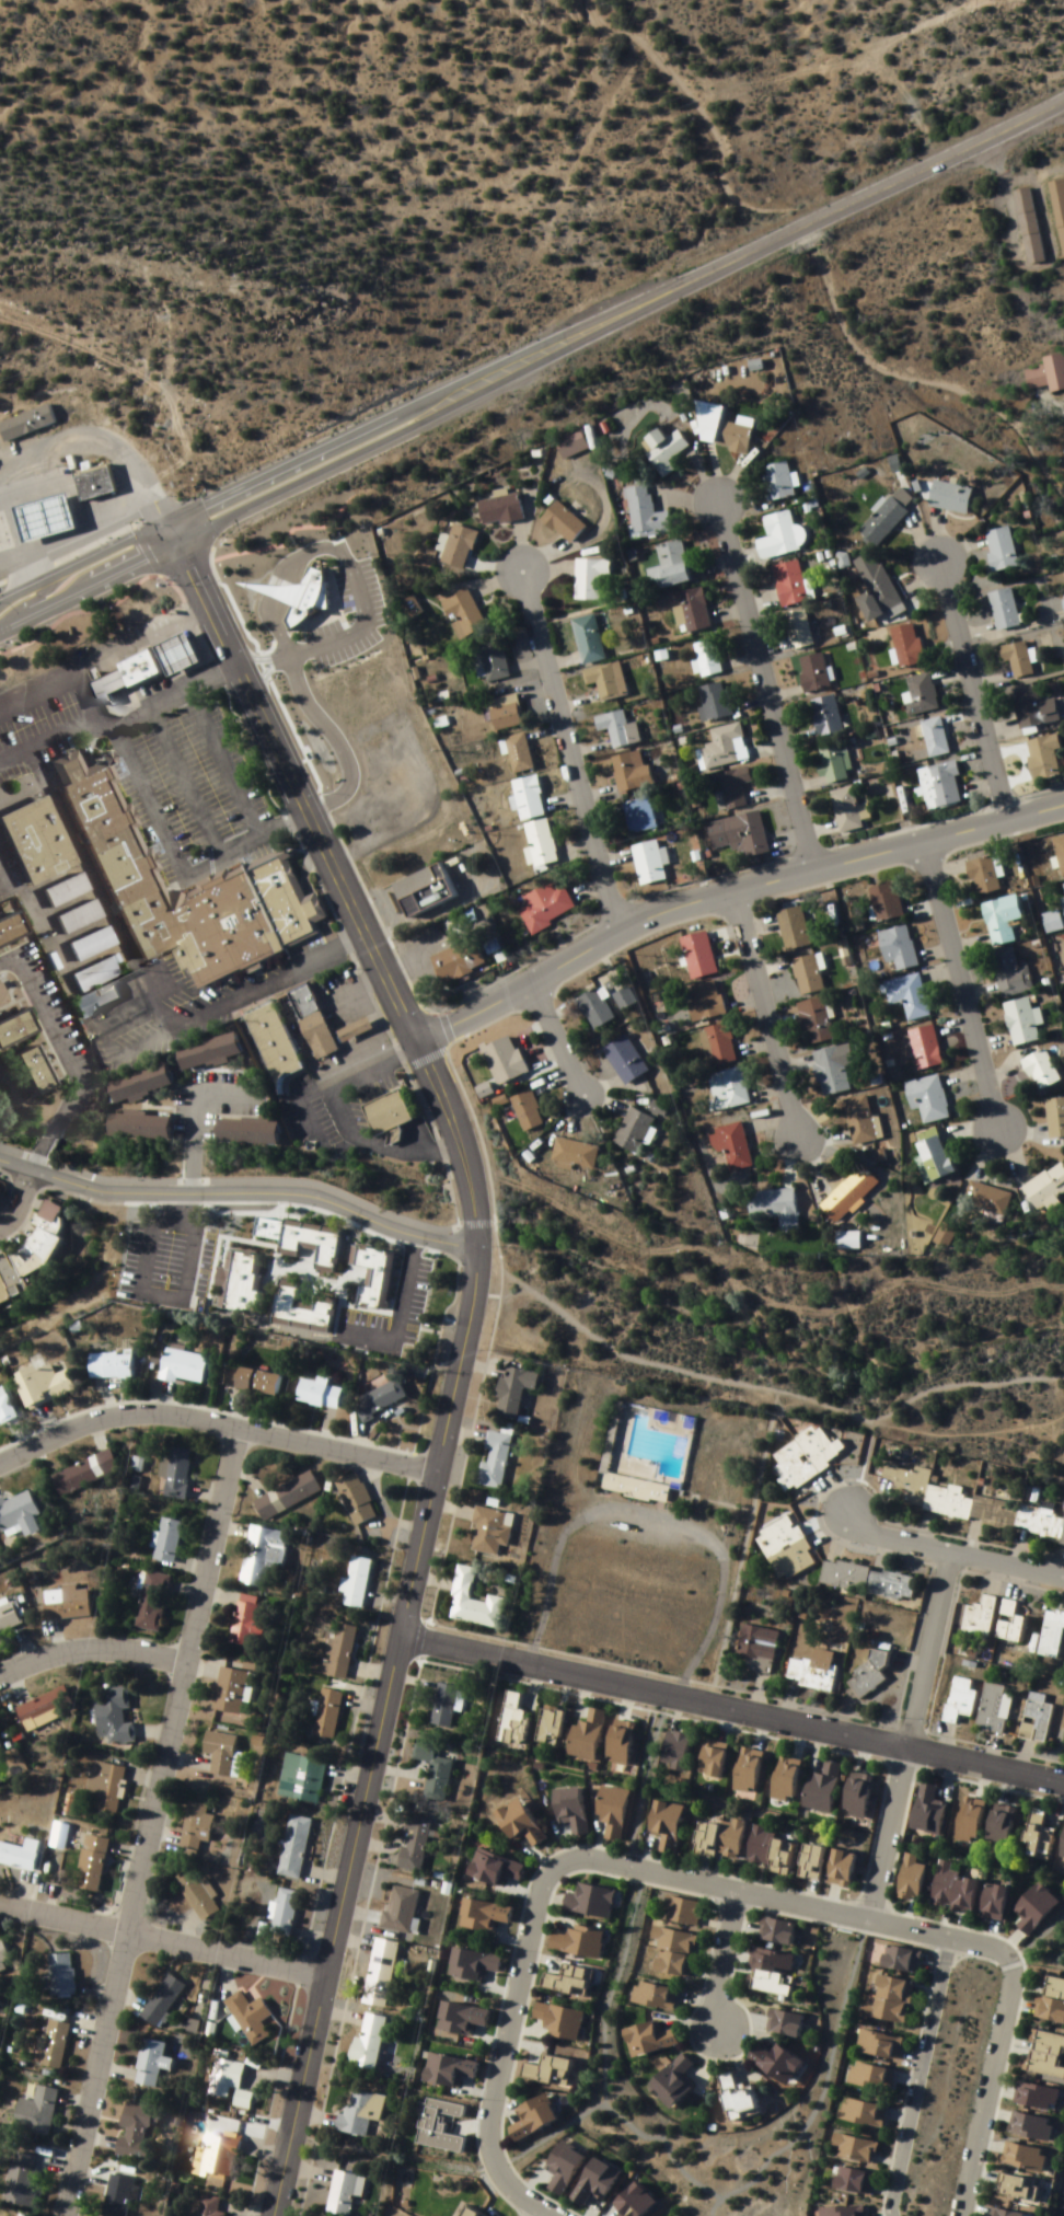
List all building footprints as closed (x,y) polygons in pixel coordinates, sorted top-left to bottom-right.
[(1046,182),(1060,257),(1063,257),(1063,178),(1046,182)] [(1011,191),(1023,265),(1042,262),(1029,187),(1011,191)] [(1042,357),(1043,368),(1026,371),(1028,390),(1049,387),(1049,393),(1063,391),(1063,354),(1042,357)] [(55,423),(47,404),(0,422),(0,432),(4,443),(55,423)] [(717,442),(717,405),(697,405),(697,442),(717,442)] [(746,454),(752,420),(736,418),(735,425),(720,422),(715,449),(746,454)] [(644,452),(661,480),(674,471),(668,461),(688,448),(677,431),(664,440),(658,429),(643,439),(649,449),(644,452)] [(553,435),(553,457),(583,457),(583,435),(553,435)] [(68,471),(104,461),(112,489),(76,499),(68,471)] [(793,498),(787,462),(761,467),(767,502),(793,498)] [(927,507),(967,515),(972,489),(933,481),(927,507)] [(670,534),(667,513),(652,514),(648,486),(625,489),(631,539),(670,534)] [(909,512),(905,508),(912,501),(897,488),(857,532),(876,549),(909,512)] [(8,507),(59,492),(67,523),(15,539),(8,507)] [(477,501),(482,527),(522,520),(518,494),(477,501)] [(585,528),(556,501),(538,520),(552,533),(554,531),(570,545),(585,528)] [(767,538),(755,541),(760,561),(804,551),(799,527),(793,528),(789,511),(762,518),(767,538)] [(465,571),(475,531),(450,525),(440,565),(465,571)] [(1010,528),(984,532),(991,573),(1018,568),(1010,528)] [(691,582),(681,541),(655,547),(660,567),(645,571),(650,592),(691,582)] [(867,622),(900,608),(877,552),(854,561),(868,594),(857,598),(867,622)] [(600,576),(609,576),(609,560),(574,560),(574,601),(600,601),(600,576)] [(781,608),(808,602),(799,562),(772,567),(781,608)] [(233,575),(293,578),(301,563),(316,567),(313,585),(308,601),(296,613),(281,623),(277,616),(282,601),(233,575)] [(458,641),(485,628),(466,588),(438,601),(458,641)] [(686,633),(710,627),(701,588),(677,593),(686,633)] [(1019,627),(1011,589),(988,594),(997,632),(1019,627)] [(814,646),(805,610),(783,616),(792,651),(814,646)] [(582,666),(605,660),(593,615),(570,621),(582,666)] [(890,629),(899,668),(923,663),(915,624),(890,629)] [(166,674),(152,645),(182,631),(196,660),(166,674)] [(695,678),(722,673),(715,640),(693,644),(697,661),(692,662),(695,678)] [(471,648),(479,684),(508,678),(500,642),(471,648)] [(1002,664),(1009,663),(1013,680),(1033,675),(1025,642),(998,648),(1002,664)] [(112,670),(109,663),(142,647),(155,673),(122,690),(119,685),(112,670)] [(797,659),(804,696),(830,690),(822,654),(797,659)] [(594,683),(600,703),(627,695),(618,663),(581,673),(584,686),(594,683)] [(119,685),(112,670),(82,683),(93,707),(105,701),(102,693),(119,685)] [(939,709),(929,673),(906,680),(910,694),(902,696),(908,718),(939,709)] [(698,688),(705,722),(732,717),(725,682),(698,688)] [(1054,699),(1040,702),(1037,688),(1011,693),(1018,730),(1058,721),(1054,699)] [(484,703),(492,733),(523,724),(514,694),(484,703)] [(810,701),(817,738),(842,732),(834,696),(810,701)] [(607,731),(613,751),(634,744),(623,710),(593,719),(597,734),(607,731)] [(950,754),(941,718),(920,724),(929,759),(950,754)] [(695,750),(700,772),(748,761),(739,724),(709,731),(713,746),(695,750)] [(533,769),(524,734),(503,739),(512,775),(533,769)] [(1032,782),(1059,777),(1050,737),(1024,742),(1032,782)] [(845,782),(845,747),(823,747),(823,782),(845,782)] [(612,756),(617,794),(649,790),(645,753),(612,756)] [(132,966),(174,948),(181,963),(190,959),(201,984),(324,932),(316,915),(327,910),(315,885),(303,890),(284,844),(159,899),(99,761),(70,774),(63,760),(46,767),(132,966)] [(924,790),(932,788),(937,808),(962,803),(953,763),(919,771),(924,790)] [(746,806),(741,785),(751,782),(747,768),(717,776),(726,811),(746,806)] [(544,817),(536,777),(509,782),(516,822),(544,817)] [(868,806),(857,808),(852,788),(830,792),(839,835),(863,830),(861,821),(871,819),(868,806)] [(69,865),(37,796),(0,813),(0,839),(23,887),(69,865)] [(630,835),(656,829),(649,798),(622,805),(630,835)] [(760,813),(723,820),(732,861),(768,854),(760,813)] [(556,862),(547,820),(524,825),(533,867),(556,862)] [(1063,879),(1063,837),(1052,840),(1060,880),(1063,879)] [(640,887),(666,881),(656,841),(630,848),(640,887)] [(1001,894),(990,857),(966,864),(977,901),(1001,894)] [(454,900),(442,865),(392,883),(404,918),(454,900)] [(46,909),(83,891),(76,873),(38,889),(46,909)] [(877,923),(903,917),(894,883),(868,890),(877,923)] [(527,932),(574,913),(563,886),(554,890),(552,885),(514,900),(527,932)] [(982,905),(992,948),(1014,942),(1009,923),(1022,920),(1017,896),(982,905)] [(50,917),(60,936),(97,917),(88,899),(50,917)] [(810,946),(801,906),(775,913),(785,953),(810,946)] [(16,933),(7,912),(0,915),(0,941),(16,933)] [(63,945),(72,962),(108,944),(100,926),(63,945)] [(879,933),(887,974),(917,967),(908,927),(879,933)] [(706,932),(679,939),(690,981),(717,974),(706,932)] [(485,969),(473,939),(430,957),(442,986),(485,969)] [(487,958),(501,952),(496,940),(482,945),(487,958)] [(1033,991),(1028,967),(1017,969),(1013,949),(991,954),(1000,998),(1033,991)] [(789,963),(801,998),(824,990),(813,955),(789,963)] [(66,976),(74,993),(112,974),(102,957),(66,976)] [(888,1006),(903,1002),(907,1022),(929,1017),(920,975),(883,983),(888,1006)] [(118,1000),(111,981),(67,1001),(74,1019),(118,1000)] [(691,1024),(724,1015),(715,981),(681,991),(691,1024)] [(309,984),(288,992),(314,1061),(335,1052),(309,984)] [(620,1013),(636,1005),(627,988),(612,995),(620,1013)] [(614,1020),(597,989),(576,1000),(593,1031),(614,1020)] [(806,1047),(833,1042),(824,998),(798,1004),(806,1047)] [(1038,1010),(1031,1011),(1028,999),(1002,1005),(1012,1047),(1039,1041),(1035,1025),(1041,1024),(1038,1010)] [(267,1082),(298,1071),(275,1003),(244,1013),(267,1082)] [(26,1028),(15,1008),(0,1017),(0,1042),(26,1028)] [(372,1030),(366,1018),(337,1031),(343,1043),(372,1030)] [(735,1062),(728,1025),(706,1028),(713,1066),(735,1062)] [(942,1066),(934,1026),(908,1031),(916,1071),(942,1066)] [(240,1055),(233,1034),(174,1050),(181,1073),(240,1055)] [(648,1071),(623,1035),(601,1050),(625,1087),(648,1071)] [(503,1084),(527,1073),(510,1036),(486,1046),(503,1084)] [(25,1095),(45,1085),(25,1046),(5,1055),(25,1095)] [(822,1098),(849,1091),(839,1047),(812,1053),(822,1098)] [(1020,1061),(1036,1093),(1060,1081),(1044,1049),(1020,1061)] [(105,1082),(112,1106),(141,1097),(140,1095),(170,1087),(164,1065),(105,1082)] [(749,1105),(740,1068),(706,1077),(714,1113),(749,1105)] [(939,1076),(904,1084),(910,1111),(918,1109),(922,1125),(949,1119),(939,1076)] [(355,1105),(392,1088),(405,1119),(368,1134),(355,1105)] [(525,1134),(544,1124),(528,1090),(508,1100),(525,1134)] [(877,1116),(869,1118),(865,1096),(843,1101),(852,1146),(882,1140),(877,1116)] [(1045,1100),(1048,1139),(1063,1137),(1063,1099),(1045,1100)] [(637,1156),(655,1121),(630,1108),(612,1143),(637,1156)] [(107,1138),(167,1140),(169,1116),(108,1112),(107,1138)] [(216,1144),(276,1144),(276,1119),(216,1119),(216,1144)] [(725,1152),(729,1172),(751,1168),(742,1124),(709,1131),(714,1154),(725,1152)] [(912,1140),(933,1182),(955,1171),(934,1129),(912,1140)] [(553,1167),(594,1167),(594,1143),(553,1143),(553,1167)] [(1046,1207),(1048,1211),(1060,1205),(1056,1198),(1063,1194),(1063,1166),(1063,1164),(1021,1186),(1035,1213),(1046,1207)] [(818,1207),(835,1225),(879,1184),(862,1166),(818,1207)] [(1004,1218),(1011,1195),(971,1182),(963,1205),(1004,1218)] [(747,1193),(749,1220),(778,1218),(779,1234),(797,1233),(794,1190),(747,1193)] [(22,1290),(16,1281),(45,1260),(57,1237),(57,1236),(63,1224),(61,1216),(61,1207),(42,1200),(35,1215),(31,1212),(25,1222),(32,1230),(22,1239),(10,1254),(4,1261),(0,1253),(0,1300),(22,1290)] [(338,1231),(283,1222),(278,1249),(314,1255),(312,1266),(331,1269),(338,1231)] [(859,1233),(836,1233),(836,1250),(859,1250),(859,1233)] [(367,1289),(357,1288),(354,1307),(384,1311),(392,1253),(353,1248),(351,1266),(370,1269),(367,1289)] [(221,1309),(259,1317),(263,1295),(256,1293),(263,1259),(224,1251),(216,1290),(224,1292),(221,1309)] [(296,1284),(277,1281),(271,1325),(327,1334),(332,1300),(313,1298),(312,1307),(293,1304),(296,1284)] [(205,1355),(162,1351),(160,1380),(202,1385),(205,1355)] [(131,1381),(131,1354),(88,1354),(88,1381),(131,1381)] [(53,1375),(50,1364),(14,1375),(24,1410),(73,1395),(66,1371),(53,1375)] [(275,1398),(279,1377),(227,1366),(223,1387),(275,1398)] [(536,1391),(539,1373),(502,1368),(495,1416),(517,1420),(522,1389),(536,1391)] [(336,1410),(340,1389),(300,1380),(295,1402),(336,1410)] [(352,1401),(362,1421),(405,1399),(396,1380),(352,1401)] [(16,1419),(6,1396),(0,1399),(0,1426),(16,1419)] [(609,1455),(621,1404),(616,1403),(604,1454),(609,1455)] [(785,1493),(848,1455),(839,1440),(829,1446),(817,1426),(771,1454),(777,1465),(771,1469),(785,1493)] [(501,1490),(512,1437),(489,1432),(477,1485),(501,1490)] [(164,1480),(163,1499),(186,1500),(189,1450),(170,1449),(169,1457),(160,1457),(159,1480),(164,1480)] [(50,1476),(59,1498),(119,1473),(110,1451),(50,1476)] [(1012,1533),(1063,1542),(1063,1515),(1018,1507),(1018,1505),(962,1496),(963,1491),(929,1485),(932,1472),(885,1464),(881,1487),(894,1489),(891,1506),(1014,1527),(1012,1533)] [(253,1502),(263,1522),(320,1492),(310,1472),(253,1502)] [(378,1515),(355,1473),(333,1485),(356,1527),(378,1515)] [(667,1504),(670,1485),(602,1474),(599,1493),(667,1504)] [(20,1526),(25,1538),(44,1530),(27,1490),(0,1501),(0,1534),(0,1535),(20,1526)] [(497,1557),(500,1546),(508,1547),(515,1515),(475,1507),(472,1525),(476,1526),(471,1552),(497,1557)] [(790,1515),(759,1533),(785,1580),(816,1562),(790,1515)] [(182,1523),(161,1519),(152,1561),(174,1565),(182,1523)] [(264,1588),(267,1575),(280,1577),(287,1534),(250,1527),(240,1584),(264,1588)] [(346,1580),(344,1579),(338,1605),(361,1611),(372,1561),(351,1556),(346,1580)] [(820,1584),(911,1605),(917,1580),(826,1559),(820,1584)] [(449,1620),(498,1629),(503,1599),(488,1596),(486,1605),(470,1601),(475,1569),(458,1566),(449,1620)] [(169,1577),(146,1573),(135,1631),(159,1635),(169,1577)] [(89,1618),(87,1590),(75,1591),(75,1587),(42,1590),(45,1622),(89,1618)] [(228,1644),(251,1649),(263,1600),(239,1594),(228,1644)] [(959,1634),(987,1640),(996,1599),(983,1596),(981,1608),(965,1605),(959,1634)] [(1020,1644),(1024,1618),(1014,1616),(1016,1603),(1002,1601),(996,1640),(1020,1644)] [(13,1604),(0,1608),(0,1634),(21,1626),(13,1604)] [(1062,1629),(1063,1629),(1063,1613),(1046,1610),(1038,1657),(1057,1660),(1062,1629)] [(345,1681),(356,1628),(332,1623),(322,1676),(345,1681)] [(770,1676),(779,1633),(742,1625),(735,1657),(746,1659),(744,1671),(770,1676)] [(829,1693),(838,1655),(813,1649),(810,1663),(790,1659),(785,1683),(829,1693)] [(211,1710),(240,1716),(249,1674),(220,1668),(211,1710)] [(958,1715),(970,1718),(977,1692),(970,1691),(972,1683),(953,1678),(941,1722),(955,1726),(958,1715)] [(976,1729),(1003,1734),(1006,1720),(998,1718),(1005,1688),(986,1684),(976,1729)] [(452,1729),(458,1688),(438,1685),(431,1726),(452,1729)] [(15,1708),(25,1733),(62,1717),(59,1711),(72,1705),(64,1687),(15,1708)] [(133,1724),(123,1724),(122,1710),(129,1709),(128,1689),(94,1690),(96,1745),(134,1744),(133,1724)] [(341,1693),(320,1689),(312,1736),(333,1739),(341,1693)] [(1053,1707),(1044,1704),(1046,1697),(1029,1693),(1024,1718),(1036,1721),(1035,1728),(1023,1725),(1020,1737),(1044,1743),(1053,1707)] [(565,1755),(592,1762),(604,1713),(590,1709),(586,1724),(574,1721),(565,1755)] [(603,1762),(626,1767),(634,1725),(611,1720),(603,1762)] [(236,1738),(205,1732),(201,1754),(212,1756),(209,1775),(228,1778),(236,1738)] [(659,1768),(683,1771),(689,1736),(665,1732),(659,1768)] [(715,1780),(728,1748),(706,1739),(693,1771),(715,1780)] [(452,1761),(436,1758),(438,1747),(415,1742),(412,1761),(429,1764),(422,1799),(444,1803),(452,1761)] [(754,1794),(761,1752),(739,1748),(732,1791),(754,1794)] [(285,1755),(276,1795),(316,1805),(325,1764),(285,1755)] [(770,1797),(790,1803),(801,1762),(780,1757),(770,1797)] [(840,1765),(825,1762),(822,1776),(810,1773),(802,1808),(829,1814),(840,1765)] [(117,1816),(125,1768),(96,1763),(88,1811),(117,1816)] [(841,1815),(864,1819),(872,1777),(849,1772),(841,1815)] [(909,1830),(938,1837),(946,1804),(933,1801),(936,1788),(920,1784),(909,1830)] [(551,1792),(556,1824),(569,1822),(571,1838),(586,1836),(580,1788),(551,1792)] [(621,1843),(627,1791),(599,1788),(595,1823),(606,1825),(604,1841),(621,1843)] [(983,1802),(961,1798),(954,1841),(976,1844),(983,1802)] [(493,1814),(510,1843),(524,1835),(532,1849),(544,1842),(519,1799),(493,1814)] [(205,1815),(207,1807),(188,1802),(177,1848),(197,1853),(200,1841),(207,1843),(213,1817),(205,1815)] [(660,1837),(657,1854),(674,1857),(683,1807),(652,1802),(647,1835),(660,1837)] [(985,1848),(1007,1852),(1014,1808),(992,1804),(985,1848)] [(1020,1855),(1047,1861),(1054,1831),(1042,1828),(1045,1813),(1030,1809),(1020,1855)] [(311,1820),(287,1815),(276,1876),(300,1880),(311,1820)] [(430,1821),(407,1816),(395,1869),(419,1874),(430,1821)] [(698,1823),(691,1855),(712,1860),(713,1855),(736,1860),(744,1823),(723,1819),(721,1828),(698,1823)] [(768,1867),(767,1874),(787,1877),(791,1844),(772,1842),(773,1830),(751,1828),(747,1865),(768,1867)] [(107,1841),(67,1835),(66,1847),(80,1849),(74,1890),(99,1893),(107,1841)] [(38,1842),(25,1839),(23,1848),(0,1844),(0,1866),(32,1872),(38,1842)] [(824,1850),(803,1845),(795,1877),(816,1882),(824,1850)] [(505,1878),(517,1883),(524,1868),(476,1849),(465,1877),(500,1890),(505,1878)] [(855,1857),(833,1850),(824,1882),(847,1889),(855,1857)] [(917,1901),(924,1866),(916,1865),(917,1857),(903,1854),(894,1896),(917,1901)] [(971,1915),(977,1882),(956,1878),(958,1866),(938,1862),(929,1907),(971,1915)] [(220,1910),(189,1868),(171,1881),(203,1923),(220,1910)] [(608,1889),(600,1919),(568,1912),(569,1909),(555,1906),(558,1889),(568,1891),(570,1880),(608,1889)] [(1059,1905),(1038,1883),(1012,1909),(1023,1920),(1016,1927),(1026,1937),(1059,1905)] [(1001,1922),(1007,1889),(985,1885),(979,1918),(1001,1922)] [(418,1893),(390,1887),(381,1930),(409,1935),(418,1893)] [(268,1935),(288,1940),(299,1894),(279,1889),(268,1935)] [(659,1890),(696,1896),(695,1902),(698,1903),(696,1913),(692,1912),(690,1924),(661,1918),(663,1906),(656,1904),(659,1890)] [(458,1929),(491,1934),(493,1923),(508,1925),(511,1909),(463,1901),(458,1929)] [(790,1919),(784,1946),(750,1936),(756,1911),(790,1919)] [(597,1928),(591,1961),(553,1954),(554,1950),(539,1948),(542,1929),(557,1932),(559,1921),(597,1928)] [(646,1923),(686,1930),(683,1951),(655,1946),(657,1938),(644,1935),(646,1923)] [(397,1944),(374,1940),(362,2005),(385,2009),(397,1944)] [(1,1941),(0,1941),(0,1970),(11,1964),(1,1941)] [(871,1966),(875,1953),(878,1954),(882,1941),(907,1948),(901,1974),(871,1966)] [(777,1973),(747,1966),(749,1953),(755,1954),(756,1947),(780,1951),(777,1973)] [(655,1949),(679,1954),(675,1975),(647,1970),(649,1958),(652,1958),(655,1949)] [(483,1972),(498,1974),(500,1957),(452,1950),(448,1978),(481,1983),(483,1972)] [(48,1998),(74,1997),(73,1955),(47,1955),(48,1998)] [(578,1993),(533,1983),(537,1966),(552,1970),(554,1959),(583,1965),(578,1993)] [(892,2021),(853,2011),(856,2000),(864,2001),(865,1994),(869,1995),(870,1987),(867,1986),(871,1972),(902,1980),(892,2021)] [(185,1987),(168,1975),(139,2017),(157,2029),(185,1987)] [(634,1978),(671,1986),(666,2008),(625,1999),(628,1984),(633,1985),(634,1978)] [(260,2023),(271,2017),(260,1999),(248,2006),(240,1992),(223,2002),(251,2047),(268,2036),(260,2023)] [(1037,1997),(1032,2019),(1063,2026),(1063,2003),(1037,1997)] [(578,2007),(573,2040),(541,2034),(542,2025),(534,2024),(535,2018),(524,2016),(528,1999),(578,2007)] [(472,2026),(486,2028),(488,2012),(441,2004),(436,2031),(470,2037),(472,2026)] [(763,2031),(766,2007),(796,2011),(791,2035),(763,2031)] [(385,2019),(364,2015),(355,2068),(375,2072),(385,2019)] [(614,2029),(647,2019),(652,2034),(667,2029),(671,2043),(626,2057),(621,2041),(618,2042),(614,2029)] [(69,2024),(47,2021),(40,2067),(62,2070),(69,2024)] [(848,2043),(852,2025),(889,2033),(883,2059),(853,2053),(854,2045),(848,2043)] [(1063,2077),(1063,2070),(1057,2070),(1059,2047),(1063,2047),(1063,2037),(1031,2034),(1027,2073),(1063,2077)] [(740,2055),(750,2041),(764,2050),(772,2039),(798,2057),(780,2082),(740,2055)] [(157,2089),(159,2070),(171,2071),(172,2060),(162,2059),(164,2044),(141,2040),(135,2085),(157,2089)] [(513,2071),(518,2056),(532,2059),(535,2048),(570,2057),(564,2085),(513,2071)] [(641,2082),(674,2050),(686,2062),(675,2074),(685,2084),(664,2104),(641,2082)] [(477,2064),(429,2055),(423,2083),(458,2090),(461,2077),(474,2080),(477,2064)] [(840,2081),(844,2064),(849,2065),(851,2059),(880,2067),(874,2090),(840,2081)] [(244,2065),(215,2060),(209,2097),(233,2101),(232,2108),(250,2111),(253,2094),(239,2092),(244,2065)] [(712,2074),(726,2070),(730,2086),(747,2081),(754,2110),(724,2119),(712,2074)] [(1055,2112),(1058,2090),(1016,2084),(1013,2106),(1055,2112)] [(18,2100),(13,2130),(50,2136),(58,2090),(37,2087),(35,2103),(18,2100)] [(338,2133),(366,2139),(370,2121),(380,2123),(385,2098),(347,2090),(338,2133)] [(552,2122),(507,2144),(500,2128),(514,2121),(508,2108),(539,2093),(552,2122)] [(842,2097),(872,2103),(868,2125),(837,2119),(842,2097)] [(146,2159),(153,2107),(124,2103),(118,2155),(146,2159)] [(1007,2132),(1048,2143),(1053,2124),(1012,2112),(1007,2132)] [(828,2128),(869,2137),(864,2162),(830,2155),(832,2143),(825,2142),(828,2128)] [(201,2172),(231,2178),(240,2136),(210,2130),(201,2172)] [(579,2151),(564,2180),(560,2178),(553,2192),(540,2185),(547,2171),(537,2166),(554,2137),(579,2151)] [(1042,2173),(1047,2151),(1006,2142),(1001,2164),(1042,2173)] [(33,2208),(43,2157),(14,2152),(4,2202),(33,2208)] [(612,2170),(594,2197),(586,2192),(577,2205),(563,2196),(588,2155),(612,2170)] [(833,2162),(869,2171),(865,2186),(857,2185),(855,2194),(826,2186),(833,2162)] [(326,2213),(340,2215),(349,2215),(358,2176),(335,2171),(326,2213)] [(135,2179),(111,2173),(100,2215),(103,2215),(126,2215),(135,2179)] [(995,2194),(1035,2201),(1039,2181),(998,2173),(995,2194)] [(651,2200),(634,2215),(610,2215),(612,2214),(603,2205),(632,2179),(651,2200)] [(220,2199),(201,2195),(196,2215),(224,2215),(225,2213),(218,2212),(220,2199)] [(858,2201),(859,2215),(814,2215),(813,2203),(858,2201)] [(466,2207),(461,2215),(483,2215),(466,2207)]
